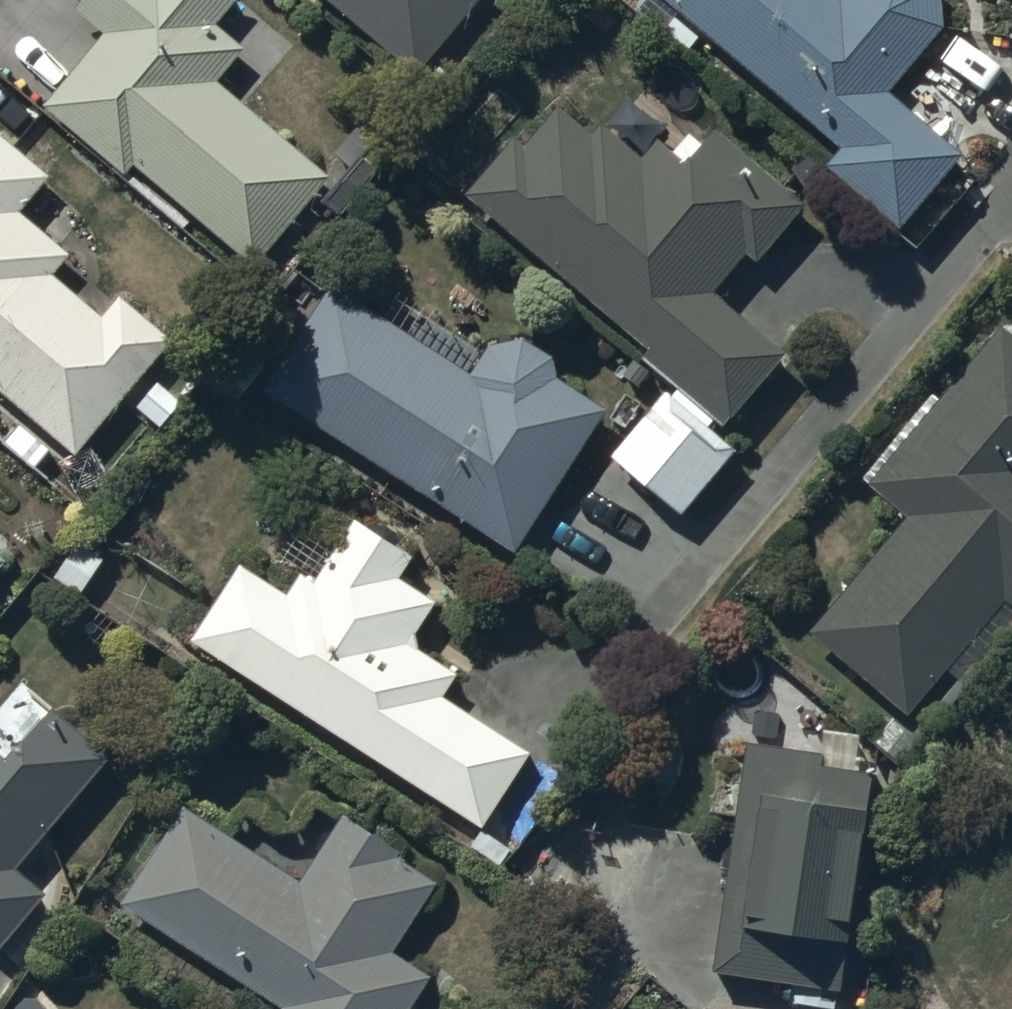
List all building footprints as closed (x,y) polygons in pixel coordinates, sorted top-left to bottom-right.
[(101,47),(41,119),(121,186),(128,177),(252,279),(326,190),(214,97),(242,63),(214,40),(240,8),(230,0),(92,0),(72,24),(101,47)] [(416,65),(472,0),(340,0),(416,65)] [(843,161),(828,178),(902,241),(965,166),(895,108),(970,18),(948,0),(651,0),(843,161)] [(516,132),(469,185),(649,340),(642,349),(721,418),(785,345),(714,283),(749,243),(756,250),(803,196),(716,120),(686,155),(659,131),(643,151),(605,118),(595,130),(562,102),(528,142),(516,132)] [(72,457),(166,346),(114,303),(98,322),(50,281),(69,259),(20,218),(48,184),(0,144),(0,396),(72,457)] [(475,390),(337,303),(271,408),(519,563),(608,423),(559,393),(556,373),(526,356),(492,363),(475,390)] [(811,622),(909,707),(1010,591),(1011,593),(1011,326),(1006,320),(872,474),(911,507),(811,622)] [(669,403),(615,466),(683,524),(737,462),(669,403)] [(245,573),(194,652),(486,839),(535,762),(446,706),(460,685),(420,659),(416,643),(438,609),(404,587),(416,568),(358,530),(319,592),(305,583),(292,603),(245,573)] [(0,959),(51,900),(22,876),(117,764),(57,713),(12,765),(0,755),(0,958),(0,959)] [(754,746),(721,973),(799,985),(796,1008),(801,1008),(846,1008),(881,764),(754,746)] [(282,999),(276,1008),(407,1008),(432,970),(393,946),(439,873),(406,852),(409,846),(346,806),(303,874),(185,800),(123,899),(282,999)]
